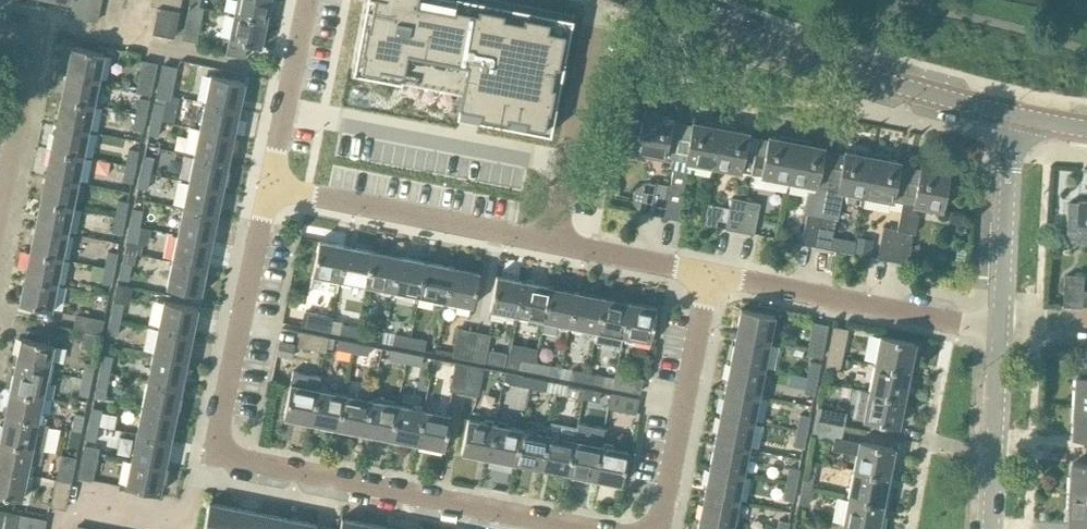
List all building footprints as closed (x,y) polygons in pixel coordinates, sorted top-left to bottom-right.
[(101,0),(73,0),(72,2),(99,8),(101,0)] [(152,4),(179,10),(181,0),(153,0),(152,4)] [(233,13),(266,20),(270,0),(236,0),(233,13)] [(349,70),(459,91),(455,114),(547,132),(570,16),(485,0),(363,0),(349,70)] [(96,21),(99,8),(72,2),(69,15),(96,21)] [(198,6),(189,4),(182,38),(195,41),(203,7),(198,6)] [(173,37),(179,10),(158,6),(152,32),(173,37)] [(266,20),(233,13),(225,53),(244,57),(247,44),(260,46),(266,20)] [(66,72),(98,79),(103,53),(72,46),(66,72)] [(156,64),(143,61),(137,92),(149,95),(156,64)] [(176,68),(163,65),(156,96),(170,99),(176,68)] [(93,105),(98,79),(66,72),(61,98),(93,105)] [(204,102),(239,109),(245,82),(210,75),(204,102)] [(150,99),(139,97),(135,115),(146,117),(150,99)] [(88,131),(93,105),(61,98),(56,123),(88,131)] [(164,104),(154,102),(150,118),(161,121),(161,120),(172,122),(173,118),(166,116),(166,113),(163,112),(164,104)] [(233,136),(239,109),(204,102),(199,128),(233,136)] [(623,148),(674,158),(681,125),(670,122),(671,116),(644,111),(642,122),(629,119),(623,148)] [(132,130),(143,132),(146,117),(135,115),(132,130)] [(147,135),(158,137),(161,121),(150,118),(147,135)] [(674,158),(713,165),(720,126),(693,121),(691,127),(681,125),(674,158)] [(82,156),(88,131),(56,123),(50,149),(82,156)] [(713,165),(750,172),(757,139),(746,137),(748,131),(720,126),(713,165)] [(228,162),(233,136),(199,128),(193,155),(228,162)] [(750,172),(788,179),(796,140),(769,135),(768,141),(757,139),(750,172)] [(796,140),(788,179),(811,184),(809,192),(807,193),(803,213),(806,214),(801,242),(815,245),(827,187),(833,154),(822,152),(823,146),(796,140)] [(139,150),(128,148),(124,166),(136,169),(139,150)] [(77,182),(82,156),(50,149),(45,174),(77,182)] [(833,154),(827,187),(815,245),(829,248),(835,219),(837,219),(841,199),(840,196),(841,189),(864,194),(872,155),(845,150),(843,156),(833,154)] [(154,157),(142,155),(140,170),(151,172),(154,157)] [(222,188),(228,162),(193,155),(188,180),(222,188)] [(864,194),(902,201),(909,169),(898,166),(899,160),(872,155),(864,194)] [(897,229),(891,259),(905,262),(911,234),(914,234),(917,214),(914,209),(915,203),(941,208),(949,170),(920,164),(919,171),(909,169),(902,201),(897,229)] [(122,181),(133,183),(136,169),(124,166),(122,181)] [(136,188),(147,190),(151,172),(140,170),(136,188)] [(663,216),(678,218),(684,188),(687,173),(674,170),(671,185),(669,185),(666,202),(663,216)] [(72,207),(77,182),(45,174),(40,200),(72,207)] [(217,215),(222,188),(188,180),(182,207),(217,215)] [(643,212),(646,213),(663,216),(666,202),(669,185),(650,181),(647,181),(643,182),(640,183),(637,186),(634,188),(634,189),(633,192),(632,195),(632,197),(633,200),(636,206),(639,209),(642,211),(643,212)] [(738,230),(745,200),(731,197),(725,227),(738,230)] [(1082,197),(1082,200),(1070,200),(1068,237),(1086,238),(1086,197),(1082,197)] [(67,233),(72,207),(40,200),(35,226),(67,233)] [(128,202),(117,200),(114,217),(125,220),(128,202)] [(745,200),(738,230),(753,233),(759,202),(745,200)] [(211,241),(217,215),(182,207),(177,234),(211,241)] [(143,210),(132,208),(129,223),(140,226),(143,210)] [(111,232),(122,234),(125,220),(114,217),(111,232)] [(126,240),(136,242),(140,226),(129,223),(126,240)] [(62,258),(67,233),(35,226),(30,251),(62,258)] [(891,259),(897,229),(883,226),(877,257),(891,259)] [(206,268),(211,241),(177,234),(172,261),(206,268)] [(319,239),(310,286),(337,291),(339,279),(346,245),(319,239)] [(857,240),(855,251),(870,254),(872,243),(857,240)] [(372,250),(346,245),(339,279),(366,284),(372,250)] [(399,255),(372,250),(366,284),(392,290),(399,255)] [(57,284),(62,258),(30,251),(24,277),(57,284)] [(118,253),(107,251),(104,267),(115,270),(118,253)] [(121,262),(118,279),(129,280),(133,254),(124,252),(122,262),(121,262)] [(425,260),(399,255),(392,290),(418,295),(425,260)] [(452,266),(425,260),(418,295),(445,300),(452,266)] [(206,268),(172,261),(166,288),(200,295),(206,268)] [(452,266),(445,300),(472,305),(479,271),(464,268),(452,266)] [(101,283),(112,285),(115,270),(104,267),(101,283)] [(1049,269),(1047,303),(1071,304),(1073,270),(1049,269)] [(516,314),(523,281),(496,276),(490,309),(516,314)] [(57,284),(24,277),(19,304),(51,310),(57,284)] [(549,286),(523,281),(516,314),(542,320),(549,286)] [(576,291),(549,286),(542,320),(569,325),(576,291)] [(602,296),(576,291),(569,325),(596,330),(602,296)] [(629,302),(602,296),(596,330),(622,335),(629,302)] [(124,302),(112,300),(109,316),(121,319),(124,302)] [(158,327),(192,334),(197,307),(164,300),(158,327)] [(629,302),(622,335),(649,340),(656,307),(629,302)] [(735,335),(769,341),(774,315),(741,308),(735,335)] [(329,330),(332,316),(305,311),(302,325),(329,330)] [(72,329),(100,335),(103,320),(75,314),(72,329)] [(106,334),(118,336),(121,319),(109,316),(106,334)] [(827,325),(813,322),(807,354),(821,356),(827,325)] [(355,336),(357,326),(341,323),(339,332),(355,336)] [(357,326),(355,336),(370,339),(372,329),(357,326)] [(828,354),(841,357),(847,329),(834,326),(828,354)] [(158,327),(153,353),(187,360),(192,334),(158,327)] [(470,358),(475,331),(458,328),(452,355),(470,358)] [(325,350),(328,337),(300,331),(298,345),(325,350)] [(475,331),(470,358),(484,360),(489,334),(475,331)] [(408,346),(410,337),(394,334),(392,343),(408,346)] [(735,335),(730,362),(764,369),(769,341),(735,335)] [(874,363),(909,370),(914,343),(880,336),(874,363)] [(410,337),(408,346),(423,349),(425,340),(410,337)] [(15,364),(48,371),(54,344),(21,338),(15,364)] [(352,352),(354,342),(338,339),(336,349),(352,352)] [(296,345),(280,342),(277,357),(293,360),(296,345)] [(354,342),(352,352),(367,355),(369,345),(354,342)] [(532,371),(534,361),(538,344),(530,343),(526,360),(519,358),(517,368),(532,371)] [(405,363),(406,353),(391,350),(389,359),(405,363)] [(489,350),(487,363),(504,366),(506,353),(489,350)] [(508,351),(505,366),(514,367),(517,353),(508,351)] [(153,353),(148,379),(181,387),(187,360),(153,353)] [(406,353),(405,363),(420,366),(422,356),(406,353)] [(112,356),(101,354),(98,368),(110,371),(112,356)] [(841,357),(828,354),(826,366),(839,368),(841,357)] [(534,361),(532,371),(548,374),(550,364),(534,361)] [(820,363),(810,361),(807,377),(817,379),(820,363)] [(82,378),(91,380),(94,364),(85,362),(82,378)] [(759,395),(764,369),(730,362),(725,388),(759,395)] [(464,393),(469,365),(455,363),(450,390),(464,393)] [(874,363),(869,391),(904,398),(909,370),(874,363)] [(15,364),(10,390),(43,397),(48,371),(15,364)] [(469,365),(464,393),(477,396),(483,368),(469,365)] [(586,381),(588,372),(561,367),(559,376),(586,381)] [(94,398),(105,400),(110,371),(98,368),(95,386),(96,386),(94,398)] [(588,372),(586,381),(601,384),(603,375),(588,372)] [(615,373),(612,386),(639,392),(642,378),(615,373)] [(529,387),(531,377),(516,374),(514,384),(529,387)] [(817,379),(807,377),(790,374),(789,382),(805,385),(803,394),(814,396),(817,379)] [(1086,405),(1086,375),(1078,374),(1076,405),(1086,405)] [(531,377),(529,387),(545,390),(547,380),(531,377)] [(91,380),(82,378),(78,394),(88,396),(91,380)] [(148,379),(142,406),(176,413),(181,387),(148,379)] [(310,422),(317,388),(290,382),(283,416),(310,422)] [(583,397),(584,388),(569,385),(567,394),(583,397)] [(343,393),(317,388),(310,422),(336,427),(343,393)] [(584,388),(583,397),(598,400),(600,391),(584,388)] [(753,422),(759,395),(725,388),(720,415),(753,422)] [(904,398),(869,391),(859,389),(853,417),(898,426),(904,398)] [(10,390),(5,416),(38,422),(43,397),(10,390)] [(370,398),(343,393),(336,427),(363,433),(370,398)] [(611,393),(608,407),(635,412),(638,399),(611,393)] [(396,404),(370,398),(363,433),(389,438),(396,404)] [(423,409),(396,404),(389,438),(416,443),(423,409)] [(1076,405),(1075,436),(1086,436),(1086,405),(1076,405)] [(142,406),(137,433),(170,440),(176,413),(142,406)] [(102,410),(91,407),(88,422),(99,424),(102,410)] [(843,426),(846,413),(818,407),(815,421),(843,426)] [(423,409),(416,443),(443,449),(450,415),(423,409)] [(71,429),(81,431),(84,416),(75,414),(71,429)] [(810,416),(799,414),(796,431),(807,433),(810,416)] [(748,448),(753,422),(720,415),(714,441),(748,448)] [(32,448),(43,450),(48,424),(38,422),(5,416),(0,438),(0,441),(32,448)] [(488,457),(494,424),(468,419),(461,452),(488,457)] [(856,454),(853,469),(888,476),(894,448),(859,441),(858,442),(840,439),(843,426),(815,421),(812,434),(833,439),(831,449),(856,454)] [(84,440),(95,442),(99,424),(88,422),(84,440)] [(521,429),(494,424),(488,457),(514,463),(521,429)] [(81,431),(71,429),(68,445),(77,447),(81,431)] [(547,434),(521,429),(514,463),(541,468),(547,434)] [(793,447),(804,449),(807,433),(796,431),(793,447)] [(137,433),(131,458),(165,466),(170,440),(137,433)] [(574,440),(547,434),(541,468),(567,473),(574,440)] [(600,445),(574,440),(567,473),(593,478),(600,445)] [(32,448),(0,441),(0,467),(27,473),(32,448)] [(743,474),(748,448),(714,441),(709,468),(743,474)] [(78,477),(92,479),(98,448),(85,445),(78,477)] [(600,445),(593,478),(621,484),(627,450),(600,445)] [(159,493),(165,466),(131,458),(126,487),(159,493)] [(1086,493),(1086,462),(1074,462),(1072,492),(1086,493)] [(22,500),(27,473),(0,467),(0,495),(22,500)] [(738,501),(743,474),(709,468),(704,494),(738,501)] [(799,470),(789,468),(786,483),(796,485),(799,470)] [(72,471),(63,470),(58,469),(55,479),(70,482),(72,471)] [(815,470),(804,469),(801,487),(812,489),(815,470)] [(853,469),(848,496),(883,503),(888,476),(853,469)] [(65,508),(70,482),(55,479),(50,505),(65,508)] [(783,499),(793,501),(796,485),(786,483),(783,499)] [(798,504),(809,506),(812,489),(801,487),(798,504)] [(1072,492),(1070,522),(1086,523),(1086,493),(1072,492)] [(733,527),(738,501),(704,494),(699,520),(733,527)] [(843,524),(869,528),(878,528),(883,503),(848,496),(843,524)] [(23,510),(45,515),(47,506),(24,501),(23,510)] [(209,501),(203,528),(232,528),(236,507),(209,501)] [(263,512),(236,507),(232,528),(259,528),(263,512)] [(19,514),(0,510),(0,524),(16,527),(19,514)] [(289,518),(263,512),(259,528),(287,528),(289,518)] [(16,527),(24,528),(44,528),(46,520),(19,514),(16,527)] [(342,517),(339,528),(368,528),(369,523),(342,517)] [(316,525),(317,523),(289,518),(287,528),(315,528),(316,525)] [(733,527),(699,520),(697,528),(732,528),(733,527)] [(778,520),(776,528),(788,528),(789,522),(778,520)]
